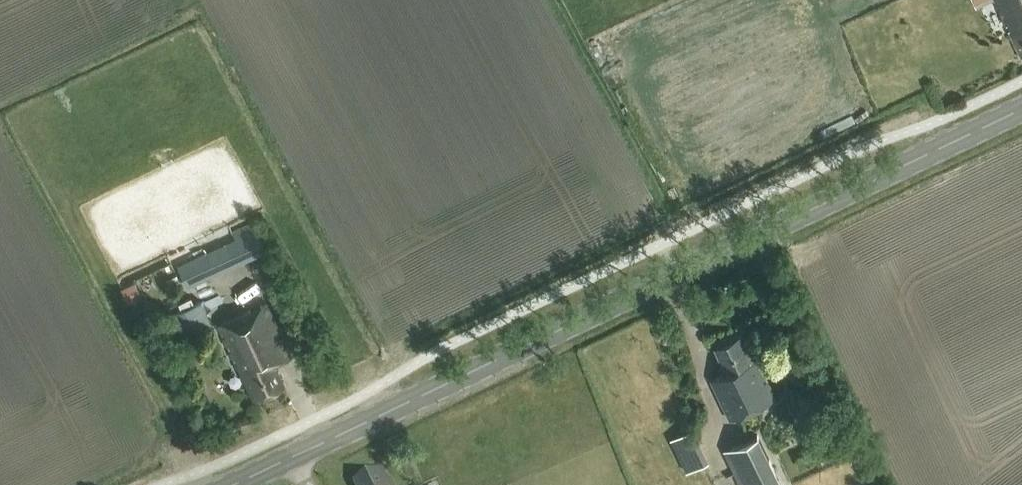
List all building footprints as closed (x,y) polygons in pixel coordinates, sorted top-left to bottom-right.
[(1020,57),(1021,56),(1021,0),(993,0),(1020,57)] [(177,262),(186,284),(244,260),(243,257),(260,250),(249,225),(233,232),(236,238),(177,262)] [(134,280),(121,287),(129,302),(142,295),(134,280)] [(185,336),(212,324),(201,301),(174,313),(185,336)] [(271,365),(287,358),(262,305),(213,328),(234,372),(237,371),(251,400),(281,386),(271,365)] [(729,418),(776,396),(758,358),(754,359),(742,333),(714,346),(726,371),(710,379),(729,418)] [(692,428),(670,438),(686,471),(708,461),(692,428)] [(724,449),(742,484),(781,484),(755,433),(724,449)] [(382,471),(355,484),(389,484),(382,471)]
